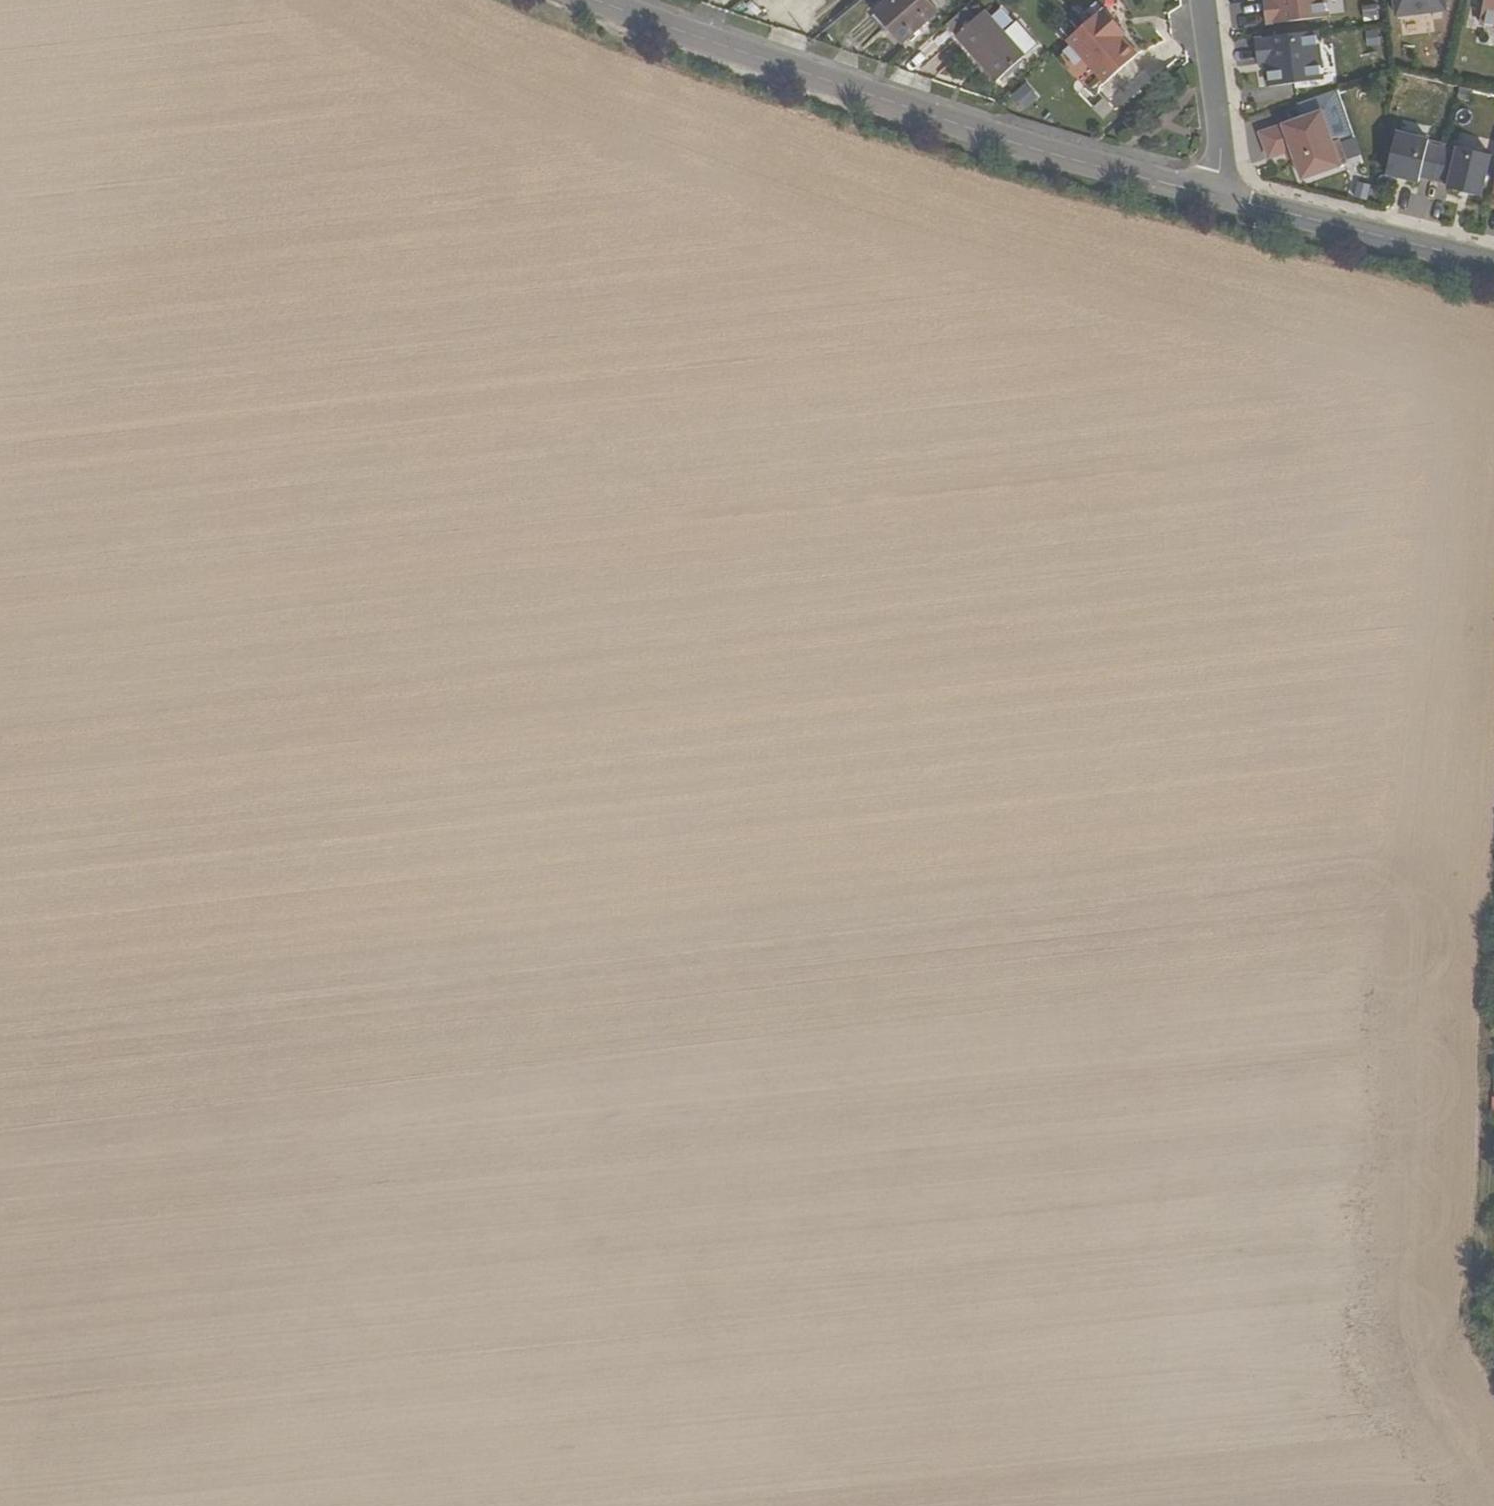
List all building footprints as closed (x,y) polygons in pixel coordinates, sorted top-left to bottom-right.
[(802,29),(828,1),(827,0),(771,0),(802,29)] [(928,0),(888,0),(874,12),(900,42),(938,11),(928,0)] [(1328,14),(1327,0),(1266,0),(1268,22),(1328,14)] [(1398,13),(1448,6),(1447,0),(1396,0),(1398,13)] [(1480,21),(1493,24),(1493,0),(1484,0),(1480,21)] [(992,58),(1004,71),(1045,35),(1024,12),(1011,24),(992,2),(964,27),(985,50),(992,58)] [(1377,19),(1375,2),(1360,4),(1361,20),(1377,19)] [(1138,54),(1114,26),(1117,23),(1103,7),(1083,25),(1067,39),(1105,82),(1107,76),(1116,75),(1138,54)] [(1271,84),(1323,77),(1317,28),(1257,36),(1260,61),(1268,60),(1271,84)] [(980,54),(987,62),(992,58),(985,50),(980,54)] [(1107,76),(1105,82),(1106,84),(1116,75),(1107,76)] [(1031,80),(1015,94),(1028,108),(1044,94),(1031,80)] [(1296,147),(1305,176),(1350,161),(1342,137),(1336,139),(1326,109),(1264,130),(1273,155),(1296,147)] [(1421,175),(1436,179),(1444,147),(1429,144),(1430,139),(1397,131),(1387,173),(1419,180),(1421,175)] [(1449,188),(1482,196),(1492,154),(1459,146),(1458,151),(1444,147),(1436,179),(1450,182),(1449,188)]
